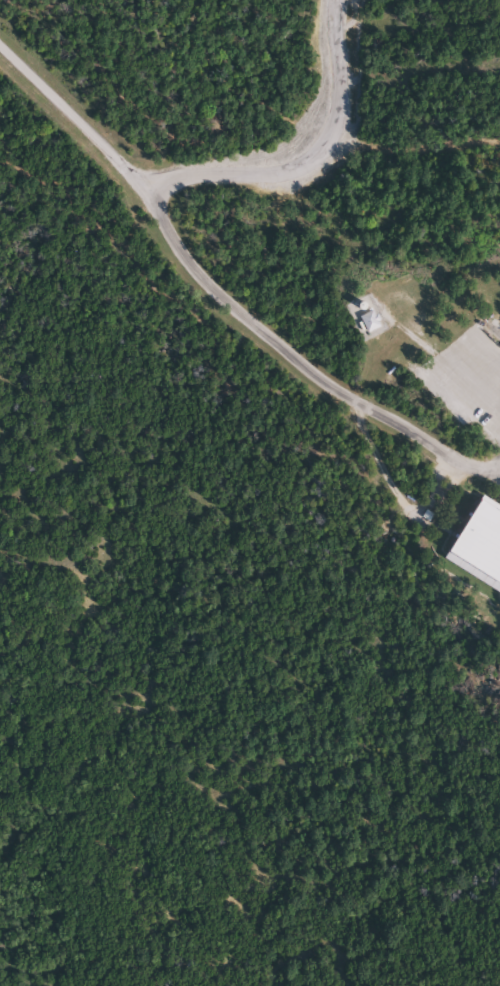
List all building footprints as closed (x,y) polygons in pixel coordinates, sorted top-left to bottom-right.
[(359,309),(358,309),(356,308),(356,307),(355,306),(355,304),(355,303),(356,302),(357,301),(359,301),(360,301),(362,301),(363,302),(364,303),(364,305),(364,306),(363,308),(362,309),(360,309),(359,309)] [(357,316),(369,309),(372,315),(375,313),(378,320),(376,321),(378,326),(365,332),(357,316)] [(476,499),(499,514),(499,587),(497,592),(441,557),(476,499)]
